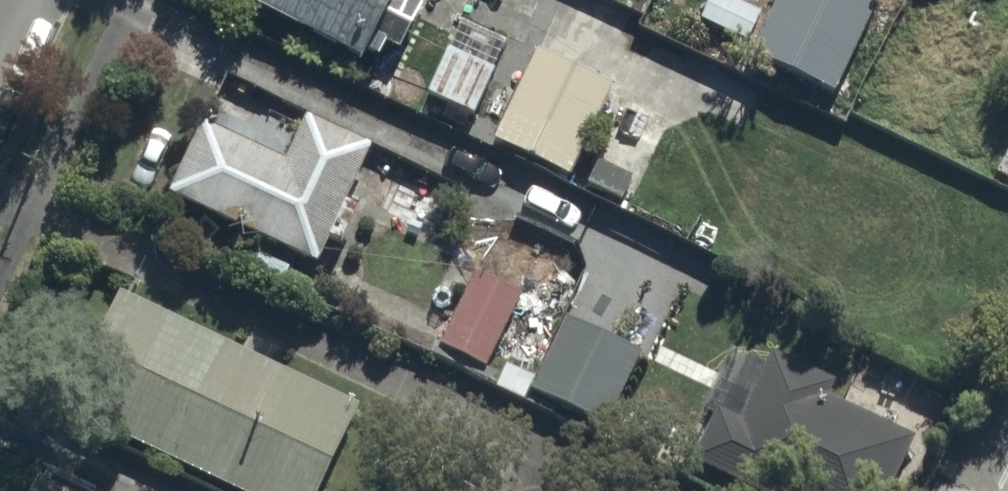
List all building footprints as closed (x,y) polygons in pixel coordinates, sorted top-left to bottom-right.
[(252,12),(357,66),(363,56),(375,63),(382,50),(395,58),(420,9),(410,3),(411,0),(259,0),(252,12)] [(750,50),(837,90),(879,0),(773,0),(750,50)] [(532,54),(490,142),(571,181),(613,93),(532,54)] [(441,55),(421,98),(471,122),(491,78),(441,55)] [(202,125),(166,198),(314,271),(329,243),(339,248),(356,213),(344,207),(370,154),(307,122),(285,166),(202,125)] [(473,275),(436,348),(484,373),(521,299),(473,275)] [(118,298),(62,416),(222,490),(320,490),(358,411),(118,298)] [(562,320),(528,393),(604,429),(638,356),(562,320)] [(691,460),(689,464),(742,490),(888,490),(912,443),(828,401),(834,389),(769,356),(735,424),(714,413),(691,460)]
